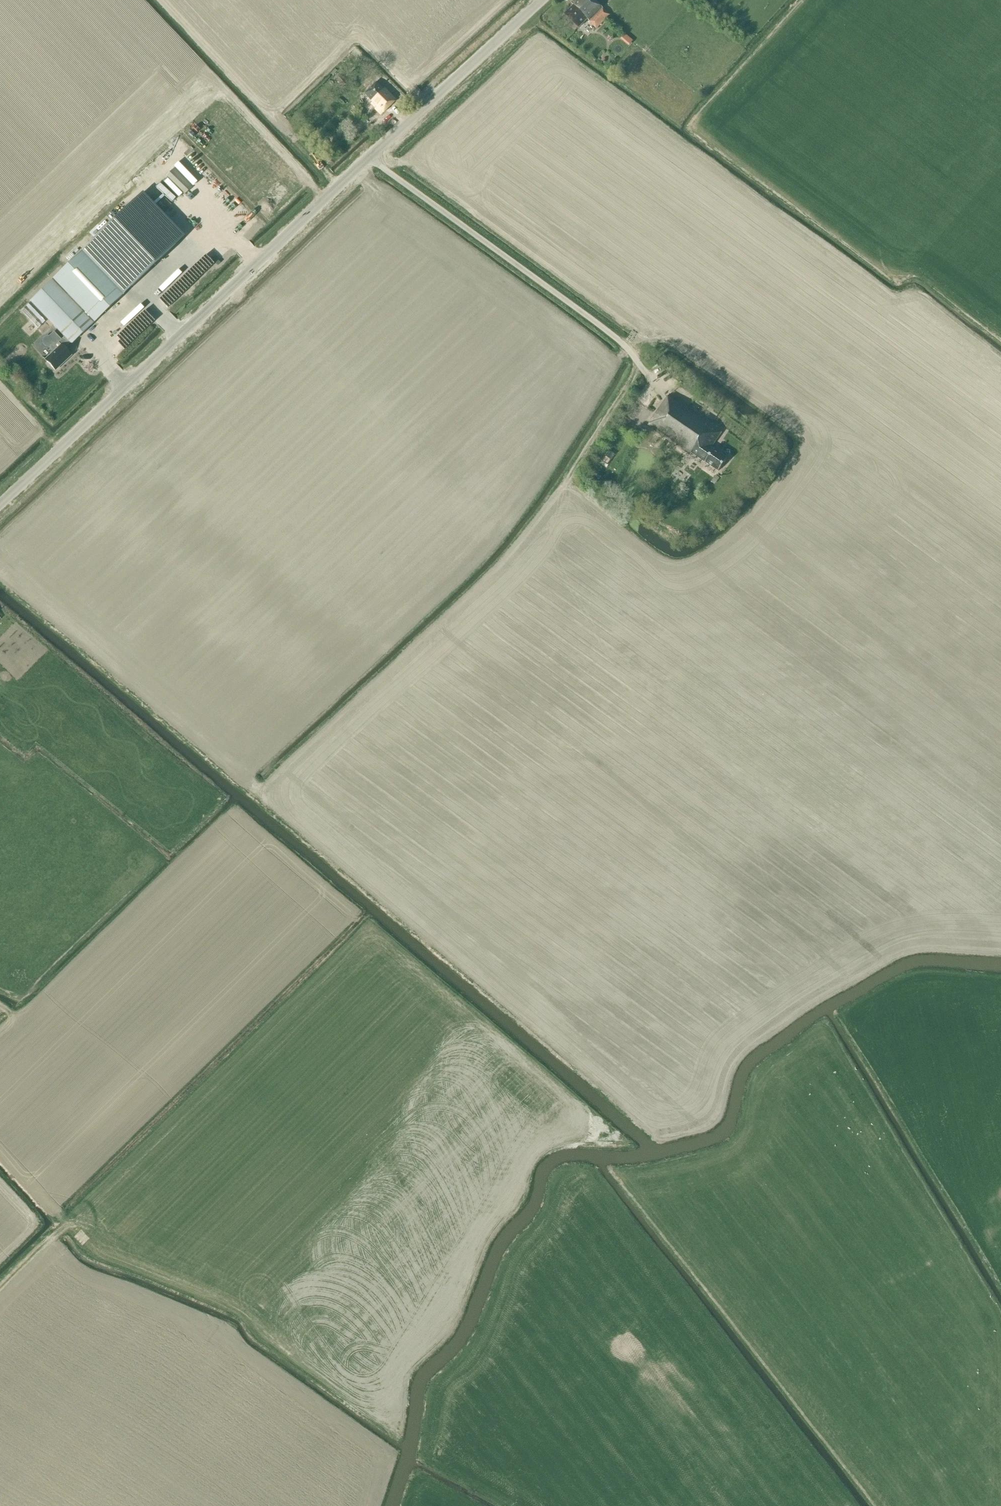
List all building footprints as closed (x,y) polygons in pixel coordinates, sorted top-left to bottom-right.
[(573,5),(564,14),(578,28),(587,19),(596,28),(609,15),(595,0),(574,0),(571,3),(573,5)] [(627,34),(624,40),(633,46),(637,40),(627,34)] [(342,86),(347,81),(341,76),(336,80),(342,86)] [(376,81),(364,93),(371,100),(369,102),(380,114),(395,100),(384,88),(383,89),(376,81)] [(176,245),(134,200),(81,251),(123,295),(176,245)] [(209,250),(189,269),(193,274),(203,265),(208,271),(216,263),(211,257),(213,255),(209,250)] [(52,279),(94,323),(123,295),(81,251),(52,279)] [(44,360),(55,370),(71,355),(64,348),(69,343),(71,345),(93,324),(51,280),(29,301),(31,302),(47,319),(64,336),(61,339),(53,332),(49,336),(47,336),(44,337),(42,339),(42,342),(43,345),(46,347),(48,347),(53,352),(44,360)] [(47,319),(31,302),(21,311),(37,329),(47,319)] [(724,432),(669,394),(648,426),(694,457),(695,456),(718,471),(727,458),(712,449),(724,432)]
